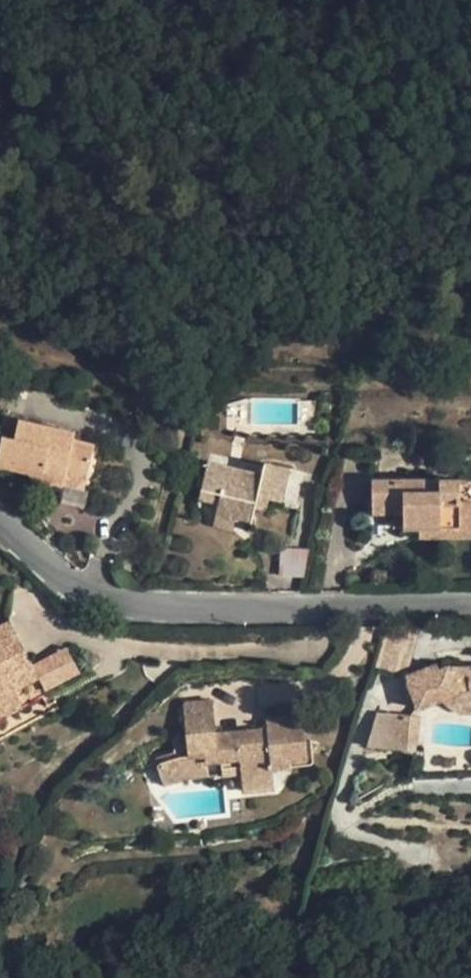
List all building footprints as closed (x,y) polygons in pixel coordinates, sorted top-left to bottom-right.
[(14,440),(18,420),(3,417),(0,432),(0,437),(1,437),(14,440)] [(18,420),(14,440),(1,437),(0,444),(0,465),(30,471),(42,474),(40,480),(63,485),(63,483),(66,471),(87,476),(94,445),(73,440),(75,433),(18,420)] [(261,475),(208,462),(201,489),(202,490),(221,494),(218,504),(216,512),(235,516),(252,520),(255,508),(258,496),(268,498),(279,501),(287,468),(264,463),(261,475)] [(42,474),(30,471),(29,477),(40,480),(42,474)] [(87,476),(66,471),(63,483),(84,488),(87,476)] [(372,480),(372,504),(403,504),(403,513),(403,529),(419,528),(440,528),(460,528),(470,528),(470,502),(460,502),(460,480),(372,480)] [(221,494),(202,490),(199,500),(218,504),(221,494)] [(266,510),(268,498),(258,496),(255,507),(266,510)] [(403,504),(372,504),(372,513),(403,513),(403,504)] [(297,510),(280,507),(275,535),(292,538),(297,510)] [(235,516),(216,512),(213,525),(232,529),(235,516)] [(460,528),(440,528),(419,528),(419,537),(470,537),(470,528),(460,528)] [(309,548),(281,547),(279,576),(304,577),(309,548)] [(0,626),(0,639),(16,631),(10,620),(0,626)] [(418,629),(385,626),(373,666),(406,676),(418,629)] [(0,639),(0,719),(23,707),(43,696),(34,678),(38,676),(39,676),(33,664),(16,631),(0,639)] [(67,647),(33,664),(39,676),(38,676),(45,690),(80,672),(67,647)] [(449,666),(439,670),(437,664),(408,675),(406,676),(404,676),(417,709),(437,701),(439,700),(470,699),(470,675),(468,676),(468,666),(449,666)] [(437,701),(460,713),(470,713),(470,699),(439,700),(437,701)] [(304,715),(266,719),(267,730),(251,731),(252,742),(241,744),(241,739),(216,741),(206,742),(205,737),(216,736),(216,734),(213,701),(188,704),(186,704),(185,704),(183,705),(183,707),(183,708),(188,756),(188,757),(204,756),(206,763),(221,761),(222,775),(241,774),(243,791),(274,789),(272,769),(291,767),(290,761),(308,758),(307,744),(304,715)] [(398,742),(400,715),(383,713),(381,748),(398,749),(398,742)] [(421,717),(400,715),(398,742),(418,744),(421,717)] [(251,731),(240,732),(241,739),(241,744),(252,742),(251,731)] [(216,736),(216,741),(241,739),(240,732),(216,734),(216,736)] [(188,757),(188,756),(180,756),(161,762),(157,766),(164,786),(185,780),(209,777),(206,763),(204,756),(188,757)] [(308,758),(290,761),(291,767),(309,766),(308,758)] [(221,761),(206,763),(209,777),(222,775),(221,761)]
